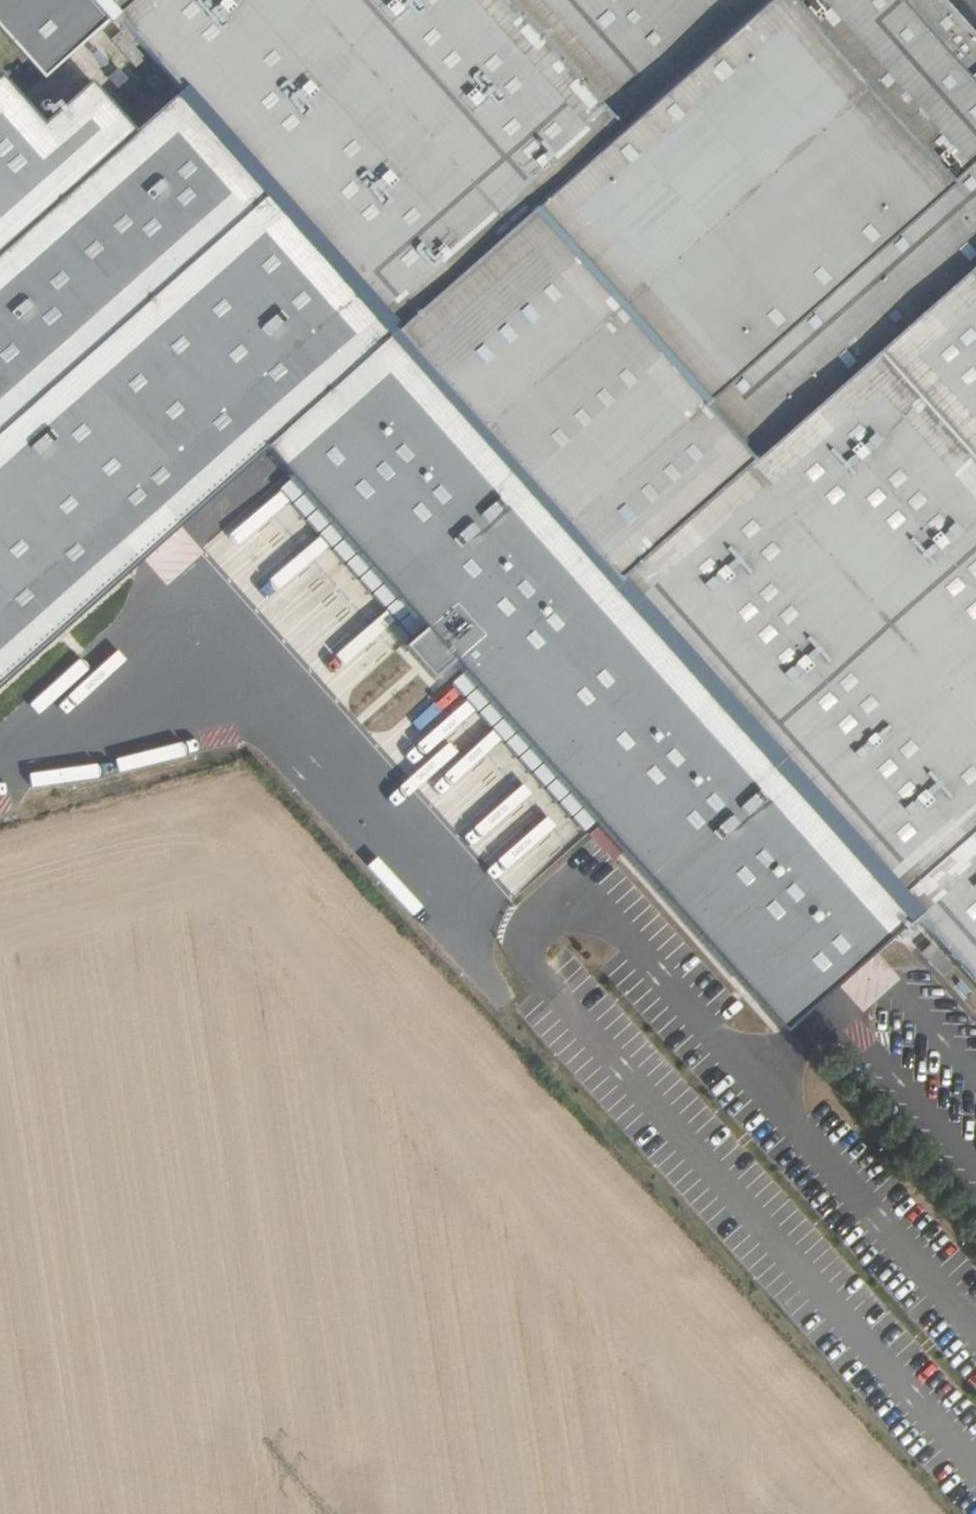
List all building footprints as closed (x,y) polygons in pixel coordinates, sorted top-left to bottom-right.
[(975,1018),(975,35),(946,0),(0,0),(0,678),(256,454),(774,1043),(900,933),(975,1018)]
